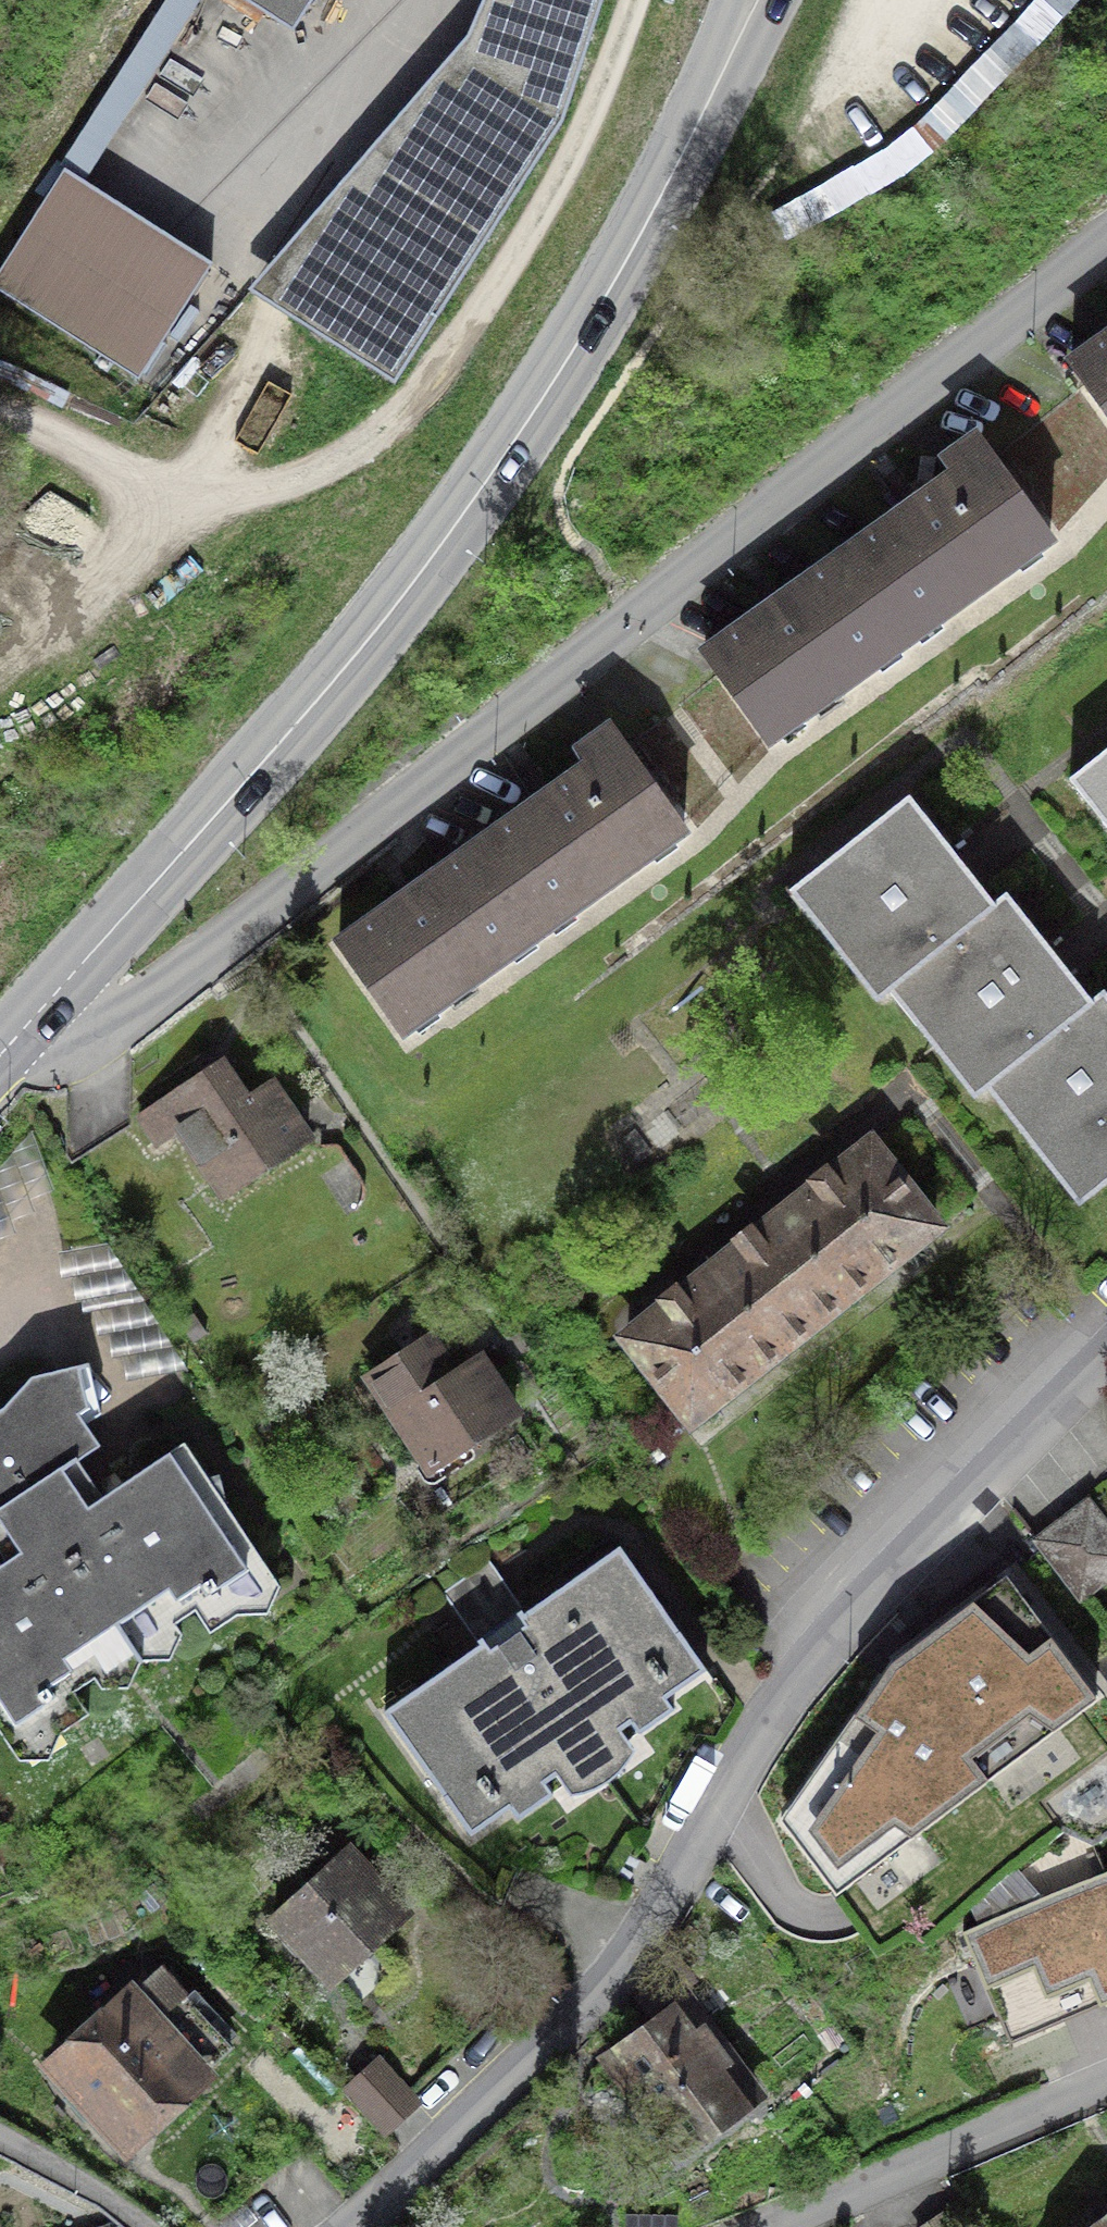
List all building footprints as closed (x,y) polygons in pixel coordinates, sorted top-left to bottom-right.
[(293,33),(315,0),(244,0),(293,33)] [(469,37),(250,291),(395,385),(563,123),(604,0),(484,0),(469,37)] [(66,175),(0,276),(0,297),(140,388),(215,271),(87,189),(66,175)] [(1072,365),(1106,413),(1106,340),(1072,365)] [(846,557),(906,641),(1050,539),(980,442),(949,464),(958,477),(846,557)] [(906,641),(846,557),(707,656),(767,740),(906,641)] [(591,767),(480,846),(541,932),(684,830),(614,733),(582,755),(591,767)] [(1073,780),(1106,822),(1106,753),(1073,780)] [(902,981),(994,908),(910,801),(806,884),(890,990),(902,981)] [(541,932),(480,846),(341,945),(402,1031),(541,932)] [(994,908),(902,981),(986,1087),(998,1077),(1091,1004),(1006,898),(994,908)] [(998,1077),(1082,1183),(1106,1164),(1106,999),(1103,994),(1091,1004),(998,1077)] [(220,1064),(164,1102),(227,1196),(308,1142),(270,1085),(245,1101),(220,1064)] [(783,1215),(847,1296),(935,1226),(871,1145),(783,1215)] [(847,1296),(783,1215),(717,1267),(781,1348),(847,1296)] [(781,1348),(717,1267),(628,1338),(692,1419),(781,1348)] [(515,1415),(477,1357),(453,1374),(428,1337),(370,1375),(433,1469),(515,1415)] [(28,1489),(76,1457),(79,1460),(100,1445),(80,1416),(68,1368),(32,1377),(4,1407),(0,1410),(0,1508),(28,1489)] [(28,1489),(140,1662),(170,1659),(182,1633),(175,1623),(195,1610),(210,1632),(237,1614),(268,1613),(280,1586),(228,1506),(219,1474),(208,1477),(185,1443),(103,1496),(79,1460),(76,1457),(28,1489)] [(28,1489),(0,1508),(0,1552),(6,1561),(0,1565),(0,1730),(19,1759),(49,1758),(61,1731),(89,1713),(74,1690),(94,1677),(101,1687),(129,1686),(140,1662),(28,1489)] [(1105,1577),(1068,1527),(1042,1546),(1080,1596),(1105,1577)] [(706,1670),(619,1546),(526,1611),(524,1608),(477,1641),(480,1645),(385,1711),(472,1834),(511,1806),(518,1816),(552,1792),(545,1782),(632,1721),(640,1732),(674,1708),(666,1698),(706,1670)] [(840,1892),(1101,1691),(1010,1572),(895,1657),(783,1815),(840,1892)] [(405,1914),(345,1850),(274,1916),(333,1980),(405,1914)] [(1106,2000),(1106,1877),(965,1938),(1010,2042),(1106,2000)] [(159,1968),(54,2062),(76,2086),(70,2091),(92,2116),(98,2110),(128,2143),(202,2076),(200,2074),(231,2047),(159,1968)] [(754,2095),(686,2002),(611,2057),(679,2149),(717,2121),(723,2121),(731,2118),(738,2114),(744,2108),(747,2103),(750,2098),(754,2095)] [(418,2103),(377,2060),(346,2089),(387,2132),(418,2103)] [(942,2215),(925,2226),(949,2226),(942,2215)] [(1094,2226),(1106,2226),(1106,2219),(1094,2226)]
